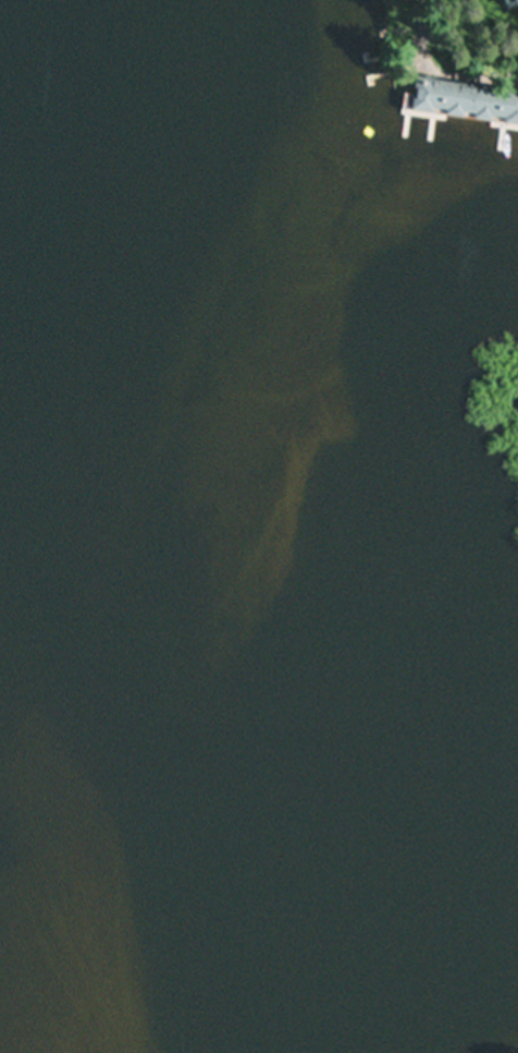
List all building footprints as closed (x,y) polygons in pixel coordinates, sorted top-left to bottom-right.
[(411,111),(517,119),(517,87),(414,79),(411,111)]
